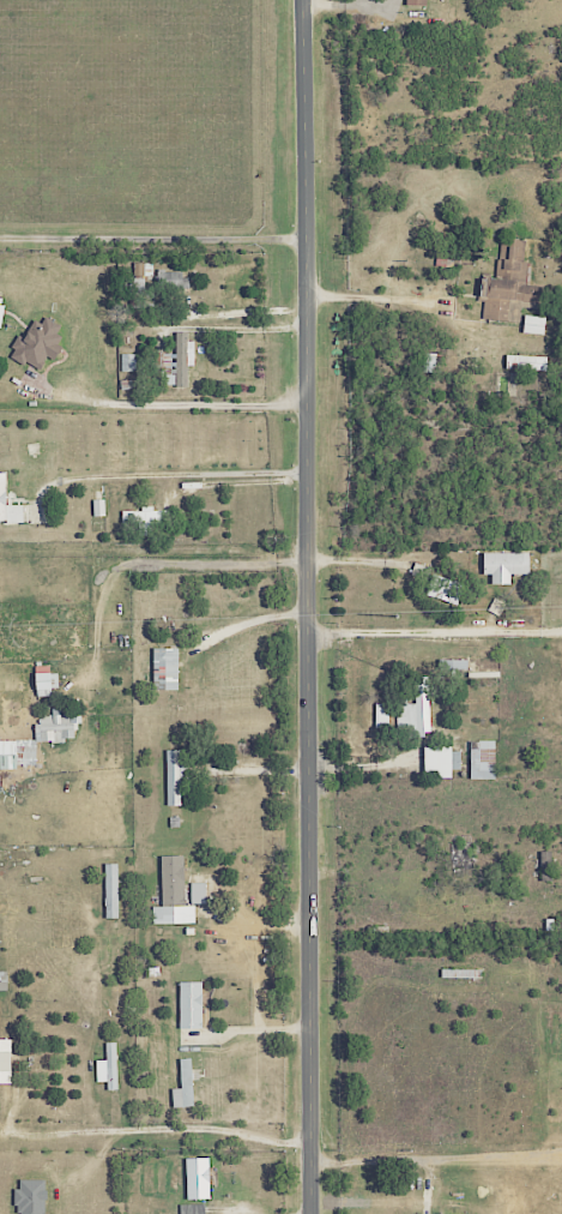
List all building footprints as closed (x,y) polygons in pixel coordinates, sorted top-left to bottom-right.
[(540,308),(544,287),(528,285),(532,264),(516,261),(517,254),(522,255),(524,244),(513,243),(507,281),(486,277),(482,298),(540,308)] [(151,263),(132,264),(133,286),(143,286),(143,277),(152,276),(151,263)] [(545,317),(524,315),(522,333),(543,335),(545,317)] [(60,327),(45,317),(40,325),(31,319),(9,354),(37,371),(46,357),(51,360),(64,339),(56,334),(60,327)] [(506,368),(546,370),(546,357),(506,356),(506,368)] [(5,505),(5,473),(0,474),(0,522),(22,521),(22,505),(5,505)] [(103,499),(92,500),(93,516),(104,516),(103,499)] [(169,508),(139,509),(139,511),(120,511),(121,524),(138,523),(138,536),(150,536),(150,524),(169,523),(169,508)] [(528,553),(482,553),(482,575),(490,575),(490,585),(509,585),(509,575),(528,575),(528,553)] [(425,598),(457,604),(462,582),(430,576),(425,598)] [(152,685),(162,685),(162,690),(177,690),(176,648),(151,649),(152,685)] [(35,697),(51,696),(50,688),(58,688),(57,672),(34,673),(35,697)] [(413,677),(414,704),(396,705),(396,729),(409,729),(409,736),(429,736),(428,677),(413,677)] [(373,704),(374,728),(388,727),(387,704),(373,704)] [(77,740),(76,714),(34,716),(35,741),(77,740)] [(35,767),(34,740),(0,741),(0,768),(35,767)] [(469,780),(495,780),(494,741),(469,741),(469,780)] [(459,749),(422,748),(422,774),(436,774),(436,779),(450,779),(450,770),(459,770),(459,749)] [(166,806),(180,806),(180,776),(186,776),(186,760),(179,760),(179,750),(165,750),(166,806)] [(160,855),(161,906),(151,906),(152,924),(194,923),(194,905),(184,905),(183,855),(160,855)] [(118,918),(117,863),(104,863),(105,918),(118,918)] [(205,903),(205,882),(189,883),(190,903),(205,903)] [(179,1027),(202,1027),(201,981),(178,981),(179,1027)] [(9,1084),(10,1039),(0,1039),(0,1084),(9,1084)] [(104,1042),(105,1060),(95,1060),(96,1082),(106,1082),(106,1090),(117,1090),(115,1042),(104,1042)] [(179,1088),(171,1088),(171,1107),(192,1106),(190,1058),(178,1058),(179,1088)] [(185,1199),(209,1199),(208,1157),(184,1158),(185,1199)] [(45,1180),(16,1180),(16,1213),(44,1213),(45,1180)] [(204,1204),(180,1205),(180,1213),(204,1213),(204,1204)]
